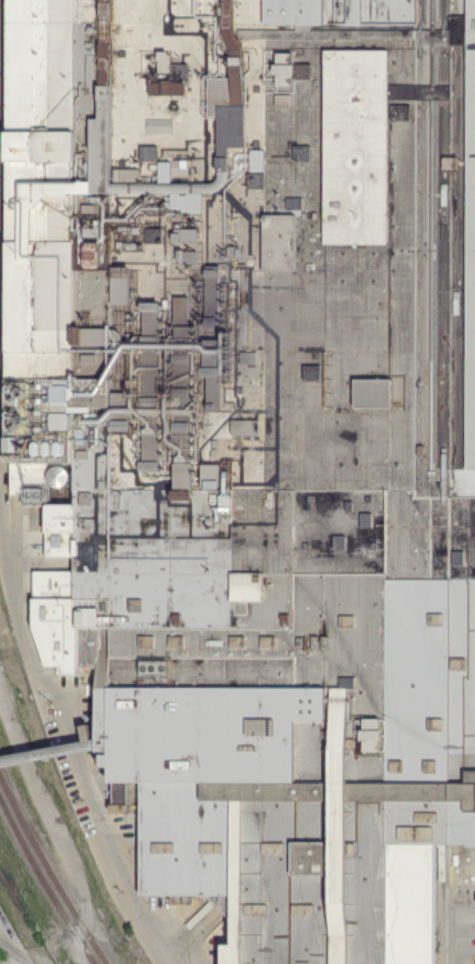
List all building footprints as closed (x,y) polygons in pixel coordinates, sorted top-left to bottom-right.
[(8,462),(9,0),(474,0),(474,846),(468,846),(468,844),(434,843),(433,963),(225,963),(225,944),(235,944),(235,921),(235,895),(191,895),(191,905),(175,905),(175,895),(143,895),(143,783),(131,783),(131,813),(112,812),(112,803),(116,803),(116,784),(113,784),(113,766),(103,767),(103,756),(100,756),(100,751),(89,753),(86,742),(83,727),(90,725),(93,740),(100,739),(99,665),(78,665),(78,673),(60,673),(60,665),(47,665),(33,626),(34,571),(75,571),(75,556),(48,555),(47,505),(24,505),(25,494),(11,494),(12,461),(8,462)]
